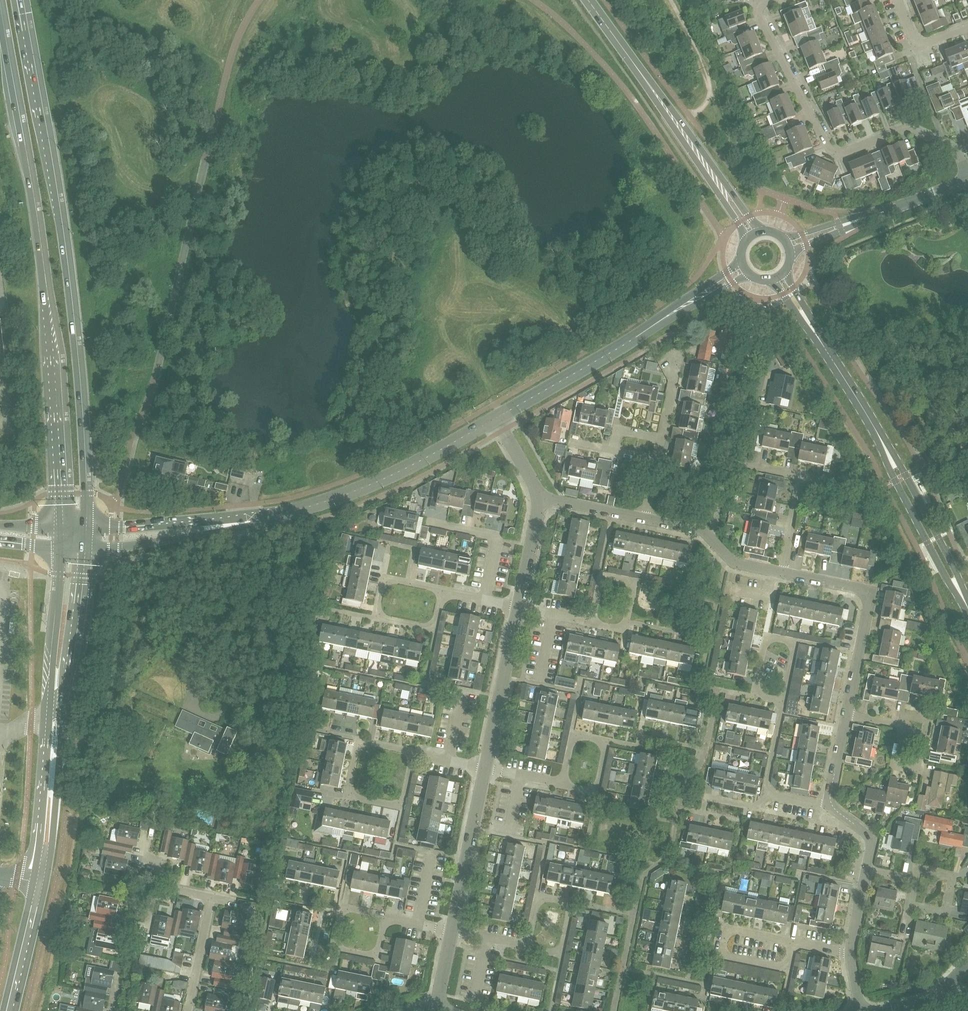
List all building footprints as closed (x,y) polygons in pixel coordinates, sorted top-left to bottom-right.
[(937,11),(933,1),(916,8),(920,17),(937,11)] [(784,17),(788,28),(805,21),(801,10),(808,8),(806,2),(791,7),(794,13),(784,17)] [(855,25),(861,23),(878,16),(874,6),(865,9),(863,5),(853,9),(855,14),(852,18),(855,25)] [(722,29),(725,37),(739,32),(737,26),(746,23),(741,11),(725,18),(727,24),(723,25),(722,29)] [(924,27),(931,24),(934,32),(948,26),(946,19),(941,21),(937,11),(920,17),(924,27)] [(861,23),(865,32),(881,25),(878,16),(861,23)] [(808,39),(820,35),(823,33),(821,27),(809,32),(805,21),(788,28),(793,39),(806,33),(808,39)] [(868,42),(885,35),(881,25),(865,32),(868,42)] [(754,32),(747,35),(741,37),(739,32),(725,37),(727,43),(731,41),(732,44),(735,45),(740,44),(742,49),(758,43),(754,32)] [(822,40),(820,35),(808,39),(810,44),(801,48),(805,59),(821,53),(817,42),(822,40)] [(866,53),(872,51),(889,44),(885,35),(868,42),(863,44),(866,53)] [(962,64),(965,71),(967,69),(967,46),(967,44),(966,44),(966,42),(960,44),(960,46),(956,48),(962,64)] [(762,54),(758,43),(742,49),(744,55),(740,57),(738,60),(741,69),(755,63),(753,58),(762,54)] [(872,51),(876,61),(879,60),(883,71),(887,69),(883,58),(893,54),(889,44),(872,51)] [(957,67),(962,64),(956,48),(945,52),(949,62),(943,64),(948,78),(959,73),(957,67)] [(805,59),(809,70),(822,65),(825,70),(839,65),(840,65),(838,59),(826,63),(821,53),(805,59)] [(741,69),(744,77),(748,75),(752,77),(756,75),(758,81),(775,75),(774,73),(777,72),(774,65),(771,66),(770,64),(757,69),(755,63),(741,69)] [(842,73),(839,65),(825,70),(827,76),(817,79),(822,91),(838,84),(836,78),(840,77),(842,73)] [(888,71),(890,78),(897,75),(895,68),(888,71)] [(940,74),(937,68),(931,70),(933,76),(940,74)] [(755,101),(763,98),(766,97),(764,91),(779,86),(775,75),(758,81),(753,83),(757,94),(753,96),(755,101)] [(897,94),(900,102),(901,101),(902,103),(904,104),(909,101),(910,100),(910,98),(911,97),(906,86),(911,84),(914,91),(921,88),(916,77),(893,85),(897,94)] [(878,94),(877,94),(881,103),(884,110),(895,106),(891,97),(897,94),(893,85),(892,83),(887,85),(887,86),(876,90),(877,92),(878,94)] [(939,119),(953,113),(954,114),(960,130),(967,127),(960,106),(959,102),(954,90),(943,94),(939,83),(927,88),(939,119)] [(873,98),(862,103),(864,110),(868,119),(879,115),(876,105),(881,103),(877,94),(878,94),(877,92),(871,94),(873,98)] [(845,109),(847,114),(851,126),(863,121),(859,112),(864,110),(862,103),(858,94),(853,97),(854,100),(843,104),(845,109)] [(787,95),(782,97),(771,101),(775,112),(791,106),(787,95)] [(766,97),(763,98),(755,101),(757,107),(769,102),(766,97)] [(959,102),(960,106),(967,127),(967,99),(959,102)] [(845,109),(843,104),(841,100),(836,102),(837,105),(832,107),(833,111),(827,114),(834,130),(845,126),(841,116),(847,114),(845,109)] [(795,117),(791,106),(775,112),(769,115),(773,125),(772,126),(774,132),(788,126),(786,121),(795,117)] [(789,138),(791,144),(808,137),(803,126),(790,132),(788,126),(774,132),(777,137),(780,136),(781,138),(785,140),(789,138)] [(787,164),(791,163),(805,158),(803,152),(812,148),(808,137),(791,144),(795,155),(785,159),(787,164)] [(904,143),(893,147),(899,164),(905,161),(906,166),(910,167),(919,163),(914,150),(907,152),(904,143)] [(885,161),(880,163),(883,172),(885,177),(891,175),(888,168),(899,164),(893,147),(892,147),(891,146),(890,145),(883,148),(882,150),(883,151),(882,151),(885,161)] [(866,177),(877,172),(874,165),(871,156),(870,156),(869,155),(867,154),(861,157),(860,158),(861,160),(860,160),(866,177)] [(807,163),(805,158),(791,163),(793,169),(807,163)] [(818,185),(820,180),(827,164),(816,159),(812,170),(807,168),(804,176),(808,178),(807,180),(818,185)] [(861,179),(866,177),(860,160),(849,164),(852,174),(847,176),(852,190),(861,187),(862,183),(861,179)] [(833,180),(835,175),(838,169),(827,164),(820,180),(818,185),(824,187),(825,185),(832,188),(835,181),(833,180)] [(880,179),(878,180),(879,182),(882,189),(883,192),(890,189),(889,186),(886,179),(885,177),(883,172),(878,174),(880,179)] [(847,192),(852,190),(847,176),(841,178),(847,192)] [(706,331),(705,336),(701,352),(712,354),(714,346),(717,347),(716,349),(735,353),(739,331),(735,331),(733,331),(733,330),(730,329),(730,330),(727,330),(727,329),(722,328),(721,333),(720,339),(714,337),(715,333),(706,331)] [(690,377),(708,381),(713,382),(716,369),(713,369),(714,363),(699,360),(698,366),(692,365),(690,377)] [(780,406),(781,399),(790,401),(795,379),(778,375),(776,383),(772,383),(768,404),(780,406)] [(705,394),(708,381),(690,377),(687,390),(692,391),(691,397),(706,400),(707,394),(705,394)] [(624,401),(637,403),(640,386),(628,383),(628,380),(622,379),(619,394),(625,395),(624,401)] [(653,388),(640,386),(637,403),(650,406),(651,401),(657,402),(660,387),(653,385),(653,388)] [(706,400),(691,397),(690,402),(685,401),(682,415),(700,419),(702,406),(705,407),(706,400)] [(574,422),(592,426),(596,409),(583,406),(584,403),(578,402),(574,422)] [(596,409),(592,426),(606,429),(607,424),(613,425),(616,410),(609,408),(609,411),(596,409)] [(572,412),(566,411),(563,422),(548,419),(544,439),(560,442),(562,428),(568,430),(572,412)] [(697,431),(700,419),(682,415),(679,428),(685,429),(683,435),(698,438),(700,432),(697,431)] [(776,450),(779,432),(767,430),(767,427),(761,426),(758,441),(764,442),(762,447),(776,450)] [(792,435),(779,432),(776,450),(788,452),(789,448),(795,449),(799,434),(792,432),(792,435)] [(713,433),(712,440),(718,442),(720,434),(713,433)] [(805,435),(799,434),(795,449),(801,450),(799,462),(812,464),(816,446),(803,443),(805,435)] [(698,438),(683,435),(682,440),(677,439),(674,452),(692,456),(697,457),(699,445),(697,444),(698,438)] [(816,446),(812,464),(825,467),(826,461),(832,463),(835,447),(829,445),(828,448),(816,446)] [(689,469),(692,456),(674,452),(672,466),(667,465),(665,471),(675,473),(690,476),(692,470),(689,469)] [(569,477),(582,479),(585,461),(584,461),(584,459),(583,458),(579,457),(578,458),(577,460),(572,459),(571,464),(565,463),(563,474),(562,478),(568,479),(569,477)] [(158,459),(156,468),(186,475),(187,471),(173,467),(174,463),(158,459)] [(593,484),(608,487),(611,472),(598,469),(599,464),(597,464),(597,462),(596,460),(592,460),(590,461),(590,462),(585,461),(582,479),(594,482),(593,484)] [(186,475),(156,468),(153,478),(170,482),(171,477),(187,481),(188,476),(186,475)] [(243,479),(244,474),(245,473),(232,469),(230,476),(243,479)] [(555,473),(555,476),(557,477),(556,481),(561,482),(562,478),(563,474),(555,473)] [(206,480),(200,479),(190,476),(188,485),(198,487),(198,486),(205,488),(206,481),(205,481),(206,480)] [(761,484),(758,497),(776,500),(779,487),(774,486),(775,480),(760,477),(758,484),(761,484)] [(437,504),(450,506),(453,489),(441,486),(441,484),(435,482),(432,498),(438,499),(437,504)] [(228,486),(216,483),(215,489),(227,492),(228,486)] [(426,499),(429,484),(419,489),(421,498),(426,499)] [(464,505),(470,506),(473,490),(467,489),(466,492),(453,489),(450,506),(463,509),(464,505)] [(479,492),(473,490),(470,506),(476,507),(475,512),(487,514),(491,497),(478,494),(479,492)] [(608,496),(607,504),(614,505),(616,497),(608,496)] [(491,497),(487,514),(501,517),(502,512),(507,514),(510,499),(504,497),(503,500),(491,497)] [(752,515),(767,518),(768,512),(773,513),(776,500),(758,497),(756,509),(753,508),(752,515)] [(394,530),(398,511),(387,509),(383,527),(394,530)] [(409,514),(398,511),(394,530),(405,532),(409,514)] [(420,516),(409,514),(405,532),(416,534),(420,516)] [(753,522),(750,534),(768,538),(771,525),(766,524),(767,518),(752,515),(750,521),(753,522)] [(355,521),(345,519),(344,527),(354,528),(355,521)] [(573,520),(570,533),(588,536),(590,523),(573,520)] [(956,527),(963,540),(967,538),(967,521),(956,527)] [(605,539),(608,527),(601,526),(599,537),(605,539)] [(805,552),(818,554),(821,537),(809,534),(810,532),(803,530),(800,545),(806,546),(805,552)] [(626,552),(630,535),(617,532),(613,550),(626,552)] [(570,533),(567,545),(585,549),(588,536),(570,533)] [(748,547),(745,546),(744,553),(764,557),(768,538),(750,534),(748,547)] [(626,552),(639,555),(642,537),(630,535),(626,552)] [(639,555),(651,557),(654,540),(642,537),(639,555)] [(838,553),(841,538),(835,537),(834,540),(821,537),(818,554),(831,557),(832,552),(838,553)] [(847,540),(841,538),(838,553),(844,555),(842,565),(854,568),(858,551),(846,548),(847,540)] [(651,557),(663,560),(667,542),(654,540),(651,557)] [(663,560),(676,562),(679,545),(667,542),(663,560)] [(585,549),(567,545),(565,557),(583,561),(585,549)] [(679,545),(676,562),(689,565),(692,547),(679,545)] [(355,557),(373,560),(375,549),(358,546),(355,557)] [(422,548),(419,562),(419,566),(431,569),(435,551),(422,548)] [(442,553),(435,551),(431,569),(444,571),(447,554),(448,549),(443,548),(442,553)] [(854,568),(867,571),(869,566),(874,567),(877,552),(871,551),(870,553),(858,551),(854,568)] [(447,554),(444,571),(456,574),(460,556),(447,554)] [(473,559),(460,556),(456,574),(469,576),(473,559)] [(355,557),(353,567),(371,571),(373,560),(355,557)] [(565,557),(562,570),(580,573),(583,561),(565,557)] [(709,557),(707,569),(713,570),(715,561),(715,558),(709,557)] [(368,581),(371,571),(353,567),(351,578),(368,581)] [(562,570),(560,582),(577,586),(580,573),(562,570)] [(344,588),(349,589),(366,592),(368,581),(351,578),(346,577),(344,588)] [(560,582),(557,595),(575,598),(577,586),(560,582)] [(886,591),(883,605),(901,608),(904,596),(907,596),(908,590),(902,588),(893,586),(891,592),(886,591)] [(364,603),(366,592),(349,589),(346,600),(364,603)] [(777,614),(790,617),(793,599),(781,597),(777,614)] [(793,599),(790,617),(802,619),(806,602),(793,599)] [(802,619),(815,622),(818,604),(806,602),(802,619)] [(815,622),(827,624),(830,607),(818,604),(815,622)] [(899,621),(901,608),(883,605),(881,617),(892,619),(891,626),(906,629),(907,622),(899,621)] [(843,609),(830,607),(827,624),(840,627),(843,609)] [(741,609),(738,620),(756,624),(758,612),(741,609)] [(480,619),(462,615),(460,626),(478,630),(480,619)] [(754,634),(756,624),(738,620),(736,631),(754,634)] [(333,645),(336,627),(323,625),(320,642),(333,645)] [(483,631),(478,630),(460,626),(458,637),(476,640),(481,641),(483,631)] [(885,630),(882,643),(899,646),(902,634),(905,635),(906,629),(891,626),(890,631),(885,630)] [(349,630),(336,627),(333,645),(345,648),(349,630)] [(345,648),(357,650),(361,633),(349,630),(345,648)] [(736,631),(734,641),(752,645),(754,634),(736,631)] [(361,633),(357,650),(370,653),(373,635),(361,633)] [(370,653),(382,655),(386,638),(373,635),(370,653)] [(567,653),(580,655),(583,638),(570,635),(570,639),(567,650),(567,653)] [(642,656),(646,638),(633,636),(629,653),(642,656)] [(473,651),(476,640),(458,637),(456,647),(473,651)] [(398,640),(386,638),(382,655),(394,658),(398,640)] [(596,640),(583,638),(580,655),(592,658),(596,640)] [(658,641),(646,638),(642,656),(654,659),(658,641)] [(394,658),(407,660),(410,643),(398,640),(394,658)] [(592,658),(604,661),(608,643),(596,640),(592,658)] [(654,659),(667,661),(670,643),(658,641),(654,659)] [(732,652),(750,655),(752,645),(734,641),(732,652)] [(423,645),(410,643),(407,660),(419,663),(423,645)] [(608,643),(604,661),(617,663),(621,646),(608,643)] [(683,646),(670,643),(667,661),(679,664),(683,646)] [(884,657),(883,663),(898,666),(900,660),(897,659),(899,646),(882,643),(879,656),(884,657)] [(691,671),(696,672),(700,655),(695,654),(696,649),(683,646),(679,664),(692,666),(691,671)] [(471,661),(473,651),(456,647),(453,658),(471,661)] [(838,666),(841,653),(823,649),(820,662),(838,666)] [(912,651),(911,657),(917,659),(919,652),(912,651)] [(732,652),(730,662),(747,666),(750,655),(732,652)] [(471,661),(453,658),(451,668),(469,672),(471,661)] [(727,673),(745,677),(747,666),(730,662),(727,673)] [(820,662),(818,674),(835,678),(838,666),(820,662)] [(467,683),(469,672),(451,668),(449,679),(467,683)] [(640,671),(639,677),(650,679),(651,673),(640,671)] [(818,674),(815,687),(833,690),(835,678),(818,674)] [(871,696),(884,699),(888,681),(875,678),(876,675),(869,674),(866,689),(872,690),(871,696)] [(898,695),(904,696),(908,676),(902,674),(900,683),(888,681),(884,699),(897,701),(898,695)] [(914,677),(908,676),(904,696),(909,697),(910,694),(923,696),(927,678),(914,676),(914,677)] [(940,681),(927,678),(923,696),(936,699),(937,694),(943,695),(946,680),(940,678),(940,681)] [(815,687),(813,699),(830,703),(833,690),(815,687)] [(322,708),(335,711),(339,693),(326,691),(322,708)] [(351,696),(339,693),(335,711),(348,713),(351,696)] [(541,693),(539,704),(556,707),(559,696),(541,693)] [(364,698),(351,696),(348,713),(360,716),(364,698)] [(364,698),(360,716),(373,719),(376,701),(364,698)] [(830,703),(813,699),(807,698),(806,703),(812,704),(810,712),(828,716),(830,703)] [(658,721),(662,703),(649,701),(646,718),(658,721)] [(595,722),(599,705),(586,702),(583,719),(595,722)] [(674,706),(662,703),(658,721),(671,723),(674,706)] [(556,707),(539,704),(537,714),(554,718),(556,707)] [(295,708),(282,705),(280,713),(293,716),(295,708)] [(611,707),(599,705),(595,722),(608,725),(611,707)] [(726,722),(737,724),(740,707),(729,705),(726,722)] [(687,708),(674,706),(671,723),(683,726),(687,708)] [(611,707),(608,725),(620,727),(624,710),(611,707)] [(737,724),(747,727),(751,709),(740,707),(737,724)] [(687,708),(683,726),(696,729),(700,711),(687,708)] [(942,715),(949,716),(957,718),(959,711),(944,708),(942,715)] [(757,733),(758,729),(762,711),(751,709),(747,727),(746,731),(757,733)] [(381,728),(394,730),(398,713),(385,710),(381,728)] [(637,712),(624,710),(620,727),(633,730),(637,712)] [(771,723),(773,713),(762,711),(758,729),(768,731),(767,735),(773,736),(775,724),(771,723)] [(224,736),(199,725),(194,723),(197,718),(182,712),(176,727),(194,735),(190,744),(209,753),(212,747),(228,754),(238,732),(228,727),(224,736)] [(410,715),(398,713),(394,730),(406,733),(410,715)] [(537,714),(534,725),(552,728),(554,718),(537,714)] [(406,733),(419,735),(422,718),(410,715),(406,733)] [(947,728),(942,727),(939,740),(957,744),(961,744),(964,732),(962,732),(963,725),(964,720),(957,718),(949,716),(948,722),(947,728)] [(432,738),(435,721),(422,718),(419,735),(432,738)] [(534,725),(532,735),(550,739),(552,728),(534,725)] [(800,738),(818,741),(820,728),(802,725),(800,738)] [(857,731),(855,744),(873,748),(876,736),(878,736),(879,730),(864,726),(863,732),(857,731)] [(532,735),(530,746),(548,750),(550,739),(532,735)] [(800,738),(798,751),(816,754),(818,741),(800,738)] [(954,757),(957,744),(939,740),(936,753),(941,754),(940,760),(955,763),(957,757),(954,757)] [(345,756),(348,745),(330,741),(328,752),(345,756)] [(873,748),(855,744),(852,758),(857,759),(856,764),(871,767),(873,761),(870,760),(873,748)] [(548,750),(530,746),(528,757),(545,761),(548,750)] [(798,751),(796,763),(813,766),(816,754),(798,751)] [(343,766),(345,756),(328,752),(326,763),(343,766)] [(656,769),(658,757),(640,754),(638,765),(656,769)] [(341,777),(343,766),(326,763),(323,773),(341,777)] [(796,763),(794,775),(811,779),(813,766),(796,763)] [(653,779),(656,769),(638,765),(636,776),(653,779)] [(716,769),(711,768),(709,768),(708,776),(715,777),(716,769)] [(712,787),(723,790),(727,772),(716,769),(715,777),(712,787)] [(913,807),(916,808),(916,809),(924,811),(924,809),(930,810),(931,806),(942,808),(945,792),(950,793),(951,785),(958,786),(960,776),(935,771),(933,784),(934,785),(934,788),(931,787),(931,790),(927,789),(925,797),(919,795),(917,804),(914,803),(913,807)] [(738,774),(727,772),(723,790),(734,792),(738,774)] [(339,788),(341,777),(323,773),(321,784),(339,788)] [(748,776),(738,774),(734,792),(744,794),(748,776)] [(811,779),(794,775),(791,788),(809,791),(811,779)] [(653,779),(636,776),(634,786),(651,790),(653,779)] [(748,776),(744,794),(756,796),(759,778),(748,776)] [(431,777),(429,788),(447,792),(449,781),(431,777)] [(902,806),(902,803),(906,804),(910,786),(897,783),(898,778),(891,777),(887,792),(887,800),(885,806),(898,809),(899,809),(900,808),(901,808),(901,807),(902,806)] [(649,800),(651,790),(634,786),(631,797),(649,800)] [(444,802),(447,792),(429,788),(427,799),(444,802)] [(885,806),(887,800),(887,792),(868,788),(864,806),(876,808),(875,814),(883,815),(885,806)] [(312,803),(314,793),(294,789),(291,807),(299,808),(300,801),(312,803)] [(550,799),(537,797),(533,814),(546,817),(550,799)] [(647,812),(649,800),(631,797),(629,808),(647,812)] [(427,799),(425,809),(442,813),(444,802),(427,799)] [(546,817),(559,819),(562,802),(550,799),(546,817)] [(559,819),(571,822),(575,804),(562,802),(559,819)] [(571,822),(584,825),(587,807),(575,804),(571,822)] [(337,811),(326,808),(324,817),(319,816),(315,831),(332,834),(334,828),(337,811)] [(425,809),(423,820),(440,823),(442,813),(425,809)] [(348,813),(337,811),(334,828),(344,831),(348,813)] [(221,812),(217,831),(225,832),(229,814),(221,812)] [(359,815),(348,813),(344,831),(343,835),(354,837),(355,833),(359,815)] [(966,826),(964,835),(951,833),(953,820),(926,814),(924,828),(942,831),(940,844),(962,848),(962,846),(967,847),(967,827),(966,826)] [(359,815),(355,833),(365,835),(369,817),(359,815)] [(380,819),(369,817),(365,835),(376,837),(380,819)] [(892,848),(908,851),(911,839),(918,841),(922,820),(905,817),(904,824),(897,823),(892,848)] [(150,820),(142,818),(140,829),(148,831),(150,820)] [(391,822),(380,819),(376,837),(387,839),(391,822)] [(423,820),(420,830),(438,834),(440,823),(423,820)] [(747,840),(758,842),(762,824),(751,822),(747,840)] [(773,827),(762,824),(758,842),(769,844),(773,827)] [(687,843),(698,845),(701,828),(690,825),(687,843)] [(106,840),(105,848),(110,849),(126,852),(132,853),(133,847),(137,847),(138,842),(140,830),(121,826),(120,831),(114,829),(112,831),(110,841),(106,840)] [(769,844),(779,846),(783,829),(773,827),(769,844)] [(698,845),(708,847),(712,830),(701,828),(698,845)] [(779,846),(790,848),(794,831),(783,829),(779,846)] [(173,858),(185,861),(189,844),(189,841),(172,838),(173,832),(166,830),(161,852),(168,853),(167,857),(173,858)] [(436,845),(438,834),(420,830),(418,841),(436,845)] [(708,847),(719,850),(723,832),(712,830),(708,847)] [(794,831),(790,848),(801,851),(804,833),(794,831)] [(723,832),(719,850),(730,852),(734,834),(723,832)] [(801,851),(811,853),(815,835),(804,833),(801,851)] [(811,853),(822,855),(825,837),(815,835),(811,853)] [(825,837),(822,855),(833,857),(836,840),(825,837)] [(184,865),(191,867),(190,870),(196,871),(208,874),(212,854),(194,851),(196,845),(189,844),(185,861),(184,865)] [(506,855),(523,859),(526,848),(508,844),(506,855)] [(105,848),(103,854),(109,856),(105,873),(125,877),(127,866),(128,859),(125,859),(126,852),(110,849),(105,848)] [(212,854),(208,874),(208,876),(215,877),(214,881),(220,882),(232,884),(233,878),(236,865),(218,862),(219,856),(212,854)] [(506,855),(503,866),(521,869),(523,859),(506,855)] [(238,857),(236,865),(233,878),(240,879),(240,883),(245,884),(257,887),(261,867),(244,863),(245,858),(238,857)] [(299,882),(303,864),(290,861),(286,879),(299,882)] [(315,866),(303,864),(299,882),(311,884),(315,866)] [(547,881),(560,884),(564,867),(551,864),(547,881)] [(327,869),(315,866),(311,884),(324,887),(327,869)] [(503,866),(501,876),(519,880),(521,869),(503,866)] [(572,887),(576,869),(564,867),(560,884),(572,887)] [(327,869),(324,887),(337,889),(340,872),(327,869)] [(588,872),(576,869),(572,887),(585,889),(588,872)] [(750,871),(742,869),(741,875),(740,880),(744,881),(745,876),(748,876),(750,871)] [(355,872),(352,884),(351,889),(364,892),(368,874),(355,872)] [(588,872),(585,889),(597,892),(601,874),(588,872)] [(380,877),(368,874),(364,892),(376,894),(380,877)] [(613,877),(601,874),(597,892),(610,894),(613,877)] [(499,887),(517,891),(519,880),(501,876),(499,887)] [(389,897),(392,879),(380,877),(376,894),(389,897)] [(405,882),(392,879),(389,897),(402,899),(402,898),(407,898),(409,885),(405,884),(405,882)] [(670,880),(668,892),(685,895),(688,884),(670,880)] [(823,883),(820,896),(838,900),(840,887),(823,883)] [(499,887),(497,898),(515,901),(517,891),(499,887)] [(874,908),(893,912),(897,892),(878,888),(874,908)] [(683,906),(685,895),(668,892),(666,902),(683,906)] [(733,914),(737,896),(726,894),(722,912),(733,914)] [(91,913),(90,915),(83,914),(82,918),(89,920),(96,921),(112,924),(113,917),(116,918),(117,912),(120,900),(100,896),(97,914),(91,913)] [(747,898),(737,896),(733,914),(744,916),(747,898)] [(838,900),(820,896),(818,909),(835,912),(838,900)] [(497,898),(495,908),(512,912),(515,901),(497,898)] [(747,898),(744,916),(754,918),(758,900),(747,898)] [(768,902),(758,900),(754,918),(765,920),(768,902)] [(666,902),(663,913),(681,916),(683,906),(666,902)] [(768,902),(765,920),(775,922),(779,904),(768,902)] [(790,907),(779,904),(775,922),(786,925),(790,907)] [(492,919),(510,923),(512,912),(495,908),(492,919)] [(181,925),(180,929),(198,932),(202,913),(189,910),(183,909),(183,913),(176,911),(174,919),(173,923),(181,925)] [(833,925),(835,912),(818,909),(815,922),(833,925)] [(222,928),(226,929),(224,936),(240,939),(246,940),(248,933),(242,932),(245,915),(226,911),(222,928)] [(310,926),(313,915),(295,911),(293,923),(310,926)] [(663,913),(661,923),(679,927),(681,916),(663,913)] [(153,935),(165,938),(170,939),(171,936),(178,937),(180,929),(181,925),(173,923),(174,919),(157,916),(153,935)] [(116,950),(118,938),(119,932),(116,932),(117,925),(112,924),(96,921),(94,928),(100,929),(96,947),(116,950)] [(588,932),(606,936),(609,925),(590,921),(588,932)] [(913,943),(944,950),(948,929),(917,922),(913,943)] [(308,937),(310,926),(293,923),(291,933),(308,937)] [(659,934),(677,937),(679,927),(661,923),(659,934)] [(604,947),(606,936),(588,932),(586,943),(604,947)] [(308,937),(291,933),(289,944),(306,947),(308,937)] [(659,934),(657,944),(674,948),(677,937),(659,934)] [(239,946),(240,939),(224,936),(218,935),(217,941),(214,941),(210,959),(216,960),(229,963),(233,945),(239,946)] [(873,936),(872,941),(867,963),(875,964),(877,956),(886,958),(884,966),(892,968),(894,954),(900,955),(903,942),(873,936)] [(398,939),(395,950),(413,954),(416,943),(398,939)] [(604,947),(586,943),(584,953),(602,957),(604,947)] [(304,958),(306,947),(289,944),(286,955),(304,958)] [(657,944),(655,955),(672,959),(674,948),(657,944)] [(411,965),(413,954),(395,950),(393,961),(411,965)] [(174,951),(172,963),(181,968),(184,954),(174,951)] [(600,968),(602,957),(584,953),(582,964),(600,968)] [(794,967),(799,968),(805,969),(806,964),(800,962),(802,955),(796,954),(794,967)] [(139,966),(142,966),(151,968),(153,958),(144,956),(141,955),(139,966)] [(672,959),(655,955),(652,966),(670,970),(672,959)] [(814,957),(811,970),(829,974),(832,961),(814,957)] [(212,978),(215,979),(214,986),(236,990),(237,983),(231,982),(235,964),(229,963),(216,960),(213,973),(212,978)] [(111,961),(110,970),(115,971),(120,972),(121,973),(123,963),(122,963),(111,961)] [(411,965),(393,961),(391,972),(409,976),(411,965)] [(597,978),(600,968),(582,964),(579,975),(597,978)] [(243,973),(245,973),(251,974),(252,968),(244,966),(243,973)] [(85,991),(87,991),(106,995),(108,988),(112,989),(112,984),(115,971),(110,970),(96,967),(92,985),(86,984),(85,991)] [(275,981),(268,980),(270,972),(256,969),(253,983),(260,985),(257,997),(257,998),(258,999),(257,1002),(269,1005),(270,1001),(271,1001),(275,981)] [(811,970),(809,983),(826,986),(829,974),(811,970)] [(336,989),(347,991),(350,974),(339,971),(338,976),(336,989)] [(361,976),(350,974),(347,991),(357,993),(361,976)] [(497,992),(508,995),(511,977),(500,975),(497,992)] [(579,975),(577,985),(595,989),(597,978),(579,975)] [(372,978),(361,976),(357,993),(356,999),(367,1001),(368,996),(369,993),(371,993),(371,990),(370,988),(372,980),(372,978)] [(522,979),(511,977),(508,995),(518,997),(522,979)] [(714,978),(712,989),(710,995),(721,998),(725,980),(714,978)] [(289,1004),(290,998),(294,981),(282,979),(281,984),(279,996),(278,1002),(289,1004)] [(518,997),(529,999),(533,982),(522,979),(518,997)] [(721,998),(732,1000),(736,982),(725,980),(721,998)] [(180,981),(179,988),(187,990),(188,983),(180,981)] [(304,983),(294,981),(290,998),(289,1004),(299,1006),(301,1001),(304,983)] [(544,984),(533,982),(529,999),(540,1001),(544,984)] [(732,1000),(743,1002),(746,984),(736,982),(732,1000)] [(137,1002),(154,1006),(155,1002),(163,1003),(163,999),(165,991),(158,990),(158,987),(141,983),(137,1002)] [(315,985),(304,983),(301,1001),(311,1003),(315,985)] [(826,986),(809,983),(806,995),(824,999),(826,986)] [(753,1004),(757,986),(746,984),(743,1002),(753,1004)] [(315,985),(311,1003),(322,1005),(326,1006),(328,1004),(329,999),(328,997),(324,996),(326,987),(315,985)] [(593,999),(595,989),(577,985),(575,996),(593,999)] [(753,1004),(764,1006),(767,989),(757,986),(753,1004)] [(389,988),(389,997),(399,996),(399,987),(389,988)] [(778,991),(767,989),(764,1006),(775,1008),(778,991)] [(106,995),(87,991),(85,991),(83,991),(79,1008),(78,1008),(77,1010),(103,1010),(104,1008),(106,995)] [(663,1010),(667,994),(656,991),(652,1009),(663,1010)] [(228,998),(209,994),(206,1006),(205,1010),(226,1010),(228,998)] [(677,996),(667,994),(663,1010),(674,1010),(677,996)] [(591,1010),(593,999),(575,996),(573,1007),(591,1010)] [(688,998),(677,996),(674,1010),(685,1010),(688,998)] [(688,998),(685,1010),(697,1010),(699,1000),(688,998)] [(163,999),(163,1003),(155,1002),(154,1006),(153,1010),(179,1010),(180,1003),(163,999)]
